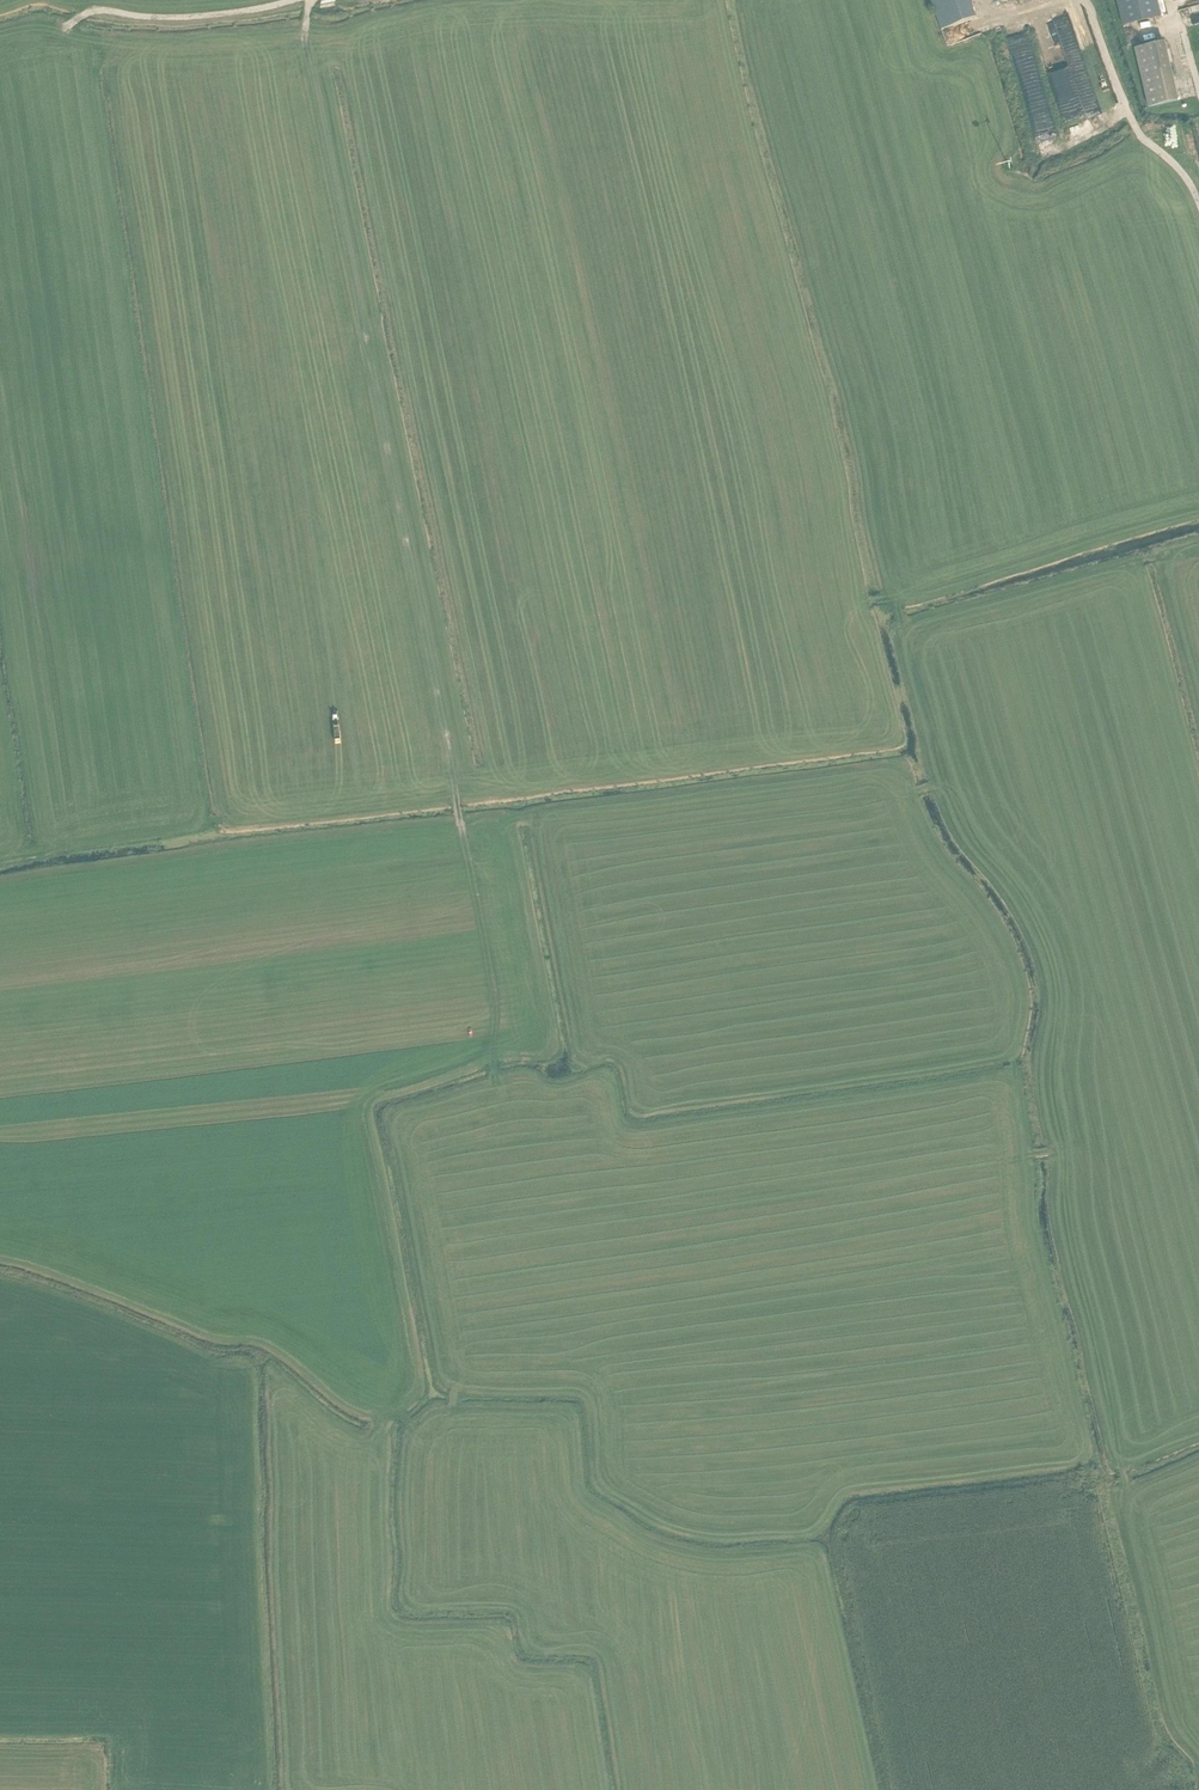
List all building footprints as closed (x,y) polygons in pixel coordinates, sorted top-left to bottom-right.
[(942,29),(977,16),(970,0),(932,0),(942,29)] [(1123,25),(1160,16),(1157,0),(1117,0),(1123,25)] [(1166,41),(1134,48),(1148,107),(1179,100),(1166,41)] [(1080,81),(1100,78),(1099,71),(1091,73),(1087,53),(1081,54),(1079,42),(1066,44),(1072,73),(1078,72),(1080,81)] [(1098,92),(1102,107),(1117,103),(1112,84),(1107,86),(1108,89),(1098,92)] [(1026,101),(1039,131),(1053,125),(1041,95),(1026,101)] [(1179,149),(1192,146),(1190,137),(1177,140),(1179,149)] [(1192,147),(1180,149),(1182,157),(1194,155),(1192,147)]
